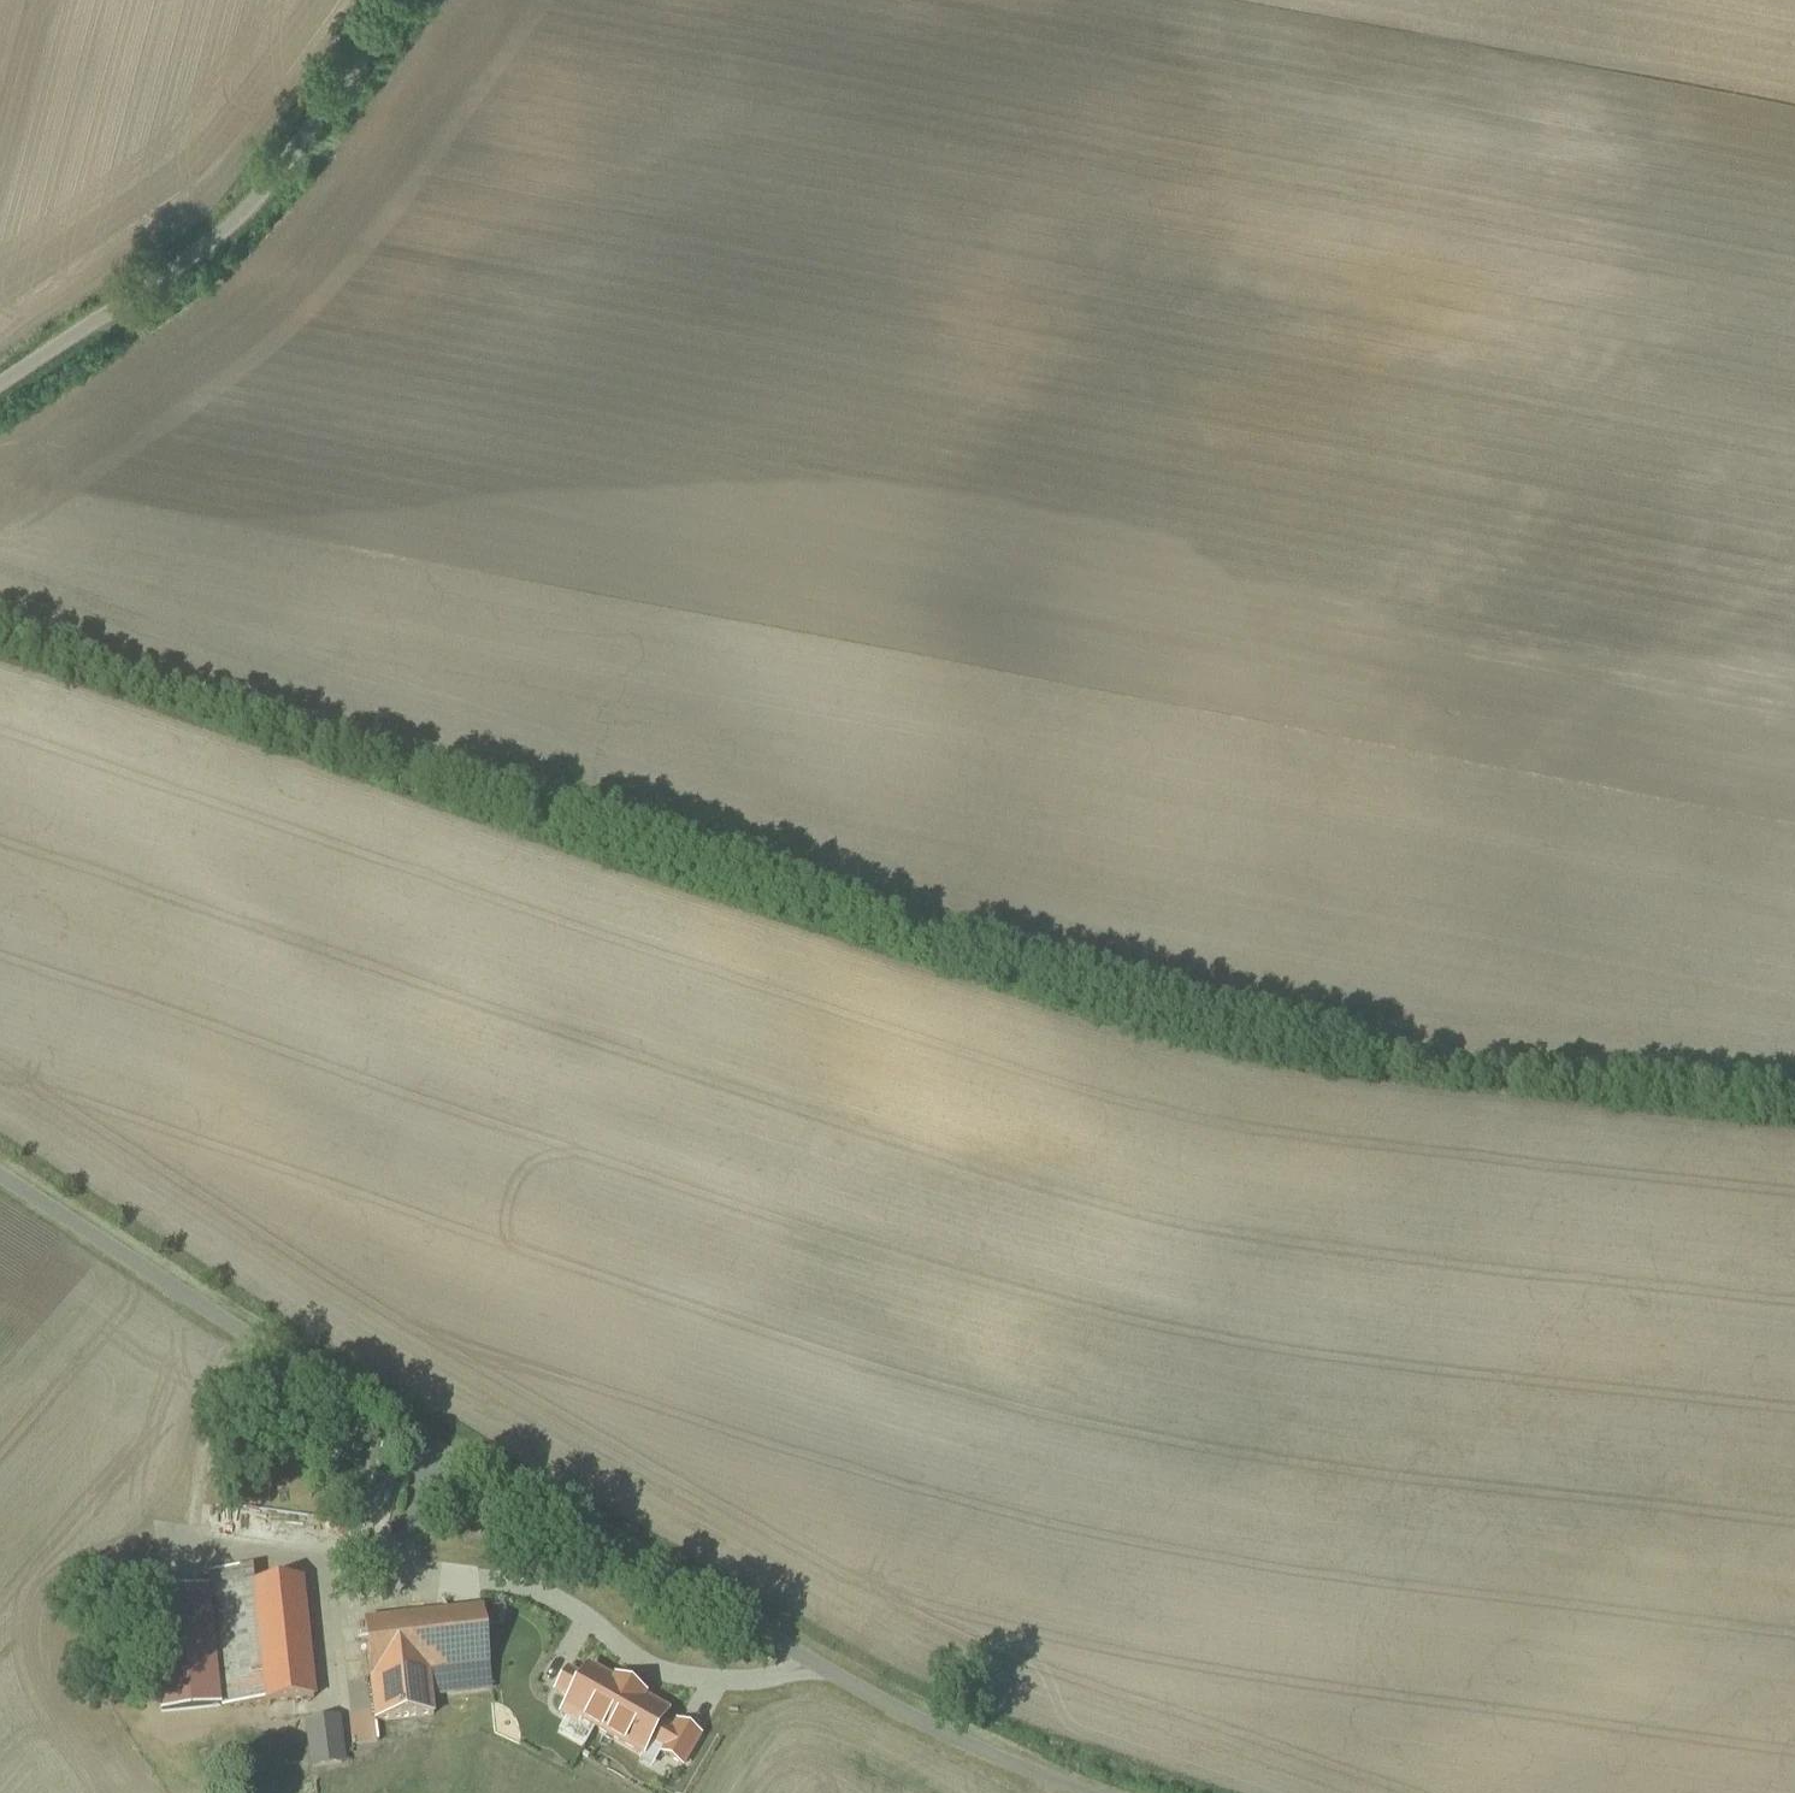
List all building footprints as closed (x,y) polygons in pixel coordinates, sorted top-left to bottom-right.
[(293,1575),(149,1588),(156,1665),(202,1661),(206,1701),(259,1697),(260,1714),(304,1710),(293,1575)] [(345,1621),(362,1744),(332,1748),(338,1792),(355,1792),(427,1783),(413,1682),(477,1673),(468,1604),(465,1604),(345,1621)]
